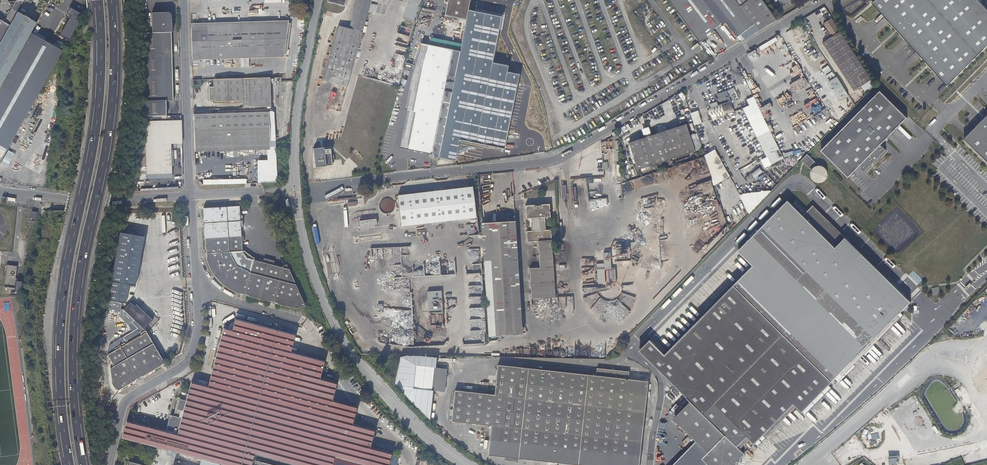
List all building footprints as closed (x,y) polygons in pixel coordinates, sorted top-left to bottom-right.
[(349,29),(338,26),(323,81),(333,84),(335,84),(347,88),(353,64),(362,33),(368,10),(371,0),(357,0),(349,29)] [(421,0),(409,0),(404,19),(415,22),(421,0)] [(445,15),(466,19),(467,11),(470,0),(447,0),(445,15)] [(701,45),(716,34),(714,32),(723,25),(724,27),(727,25),(738,40),(756,27),(735,0),(715,0),(714,1),(713,0),(668,0),(701,45)] [(762,0),(735,0),(756,27),(760,33),(778,21),(762,0)] [(951,87),(986,49),(986,8),(979,0),(883,0),(874,5),(951,87)] [(0,43),(0,87),(30,34),(36,23),(46,6),(47,4),(43,1),(37,12),(38,12),(39,13),(37,18),(35,17),(33,22),(17,13),(0,43)] [(23,1),(16,2),(4,23),(0,21),(0,43),(23,1)] [(52,10),(46,6),(36,23),(44,28),(48,22),(45,21),(52,10)] [(61,37),(75,12),(69,8),(69,9),(66,14),(70,17),(59,36),(61,37)] [(500,17),(483,14),(475,13),(467,11),(466,19),(462,37),(459,52),(439,154),(438,158),(455,161),(459,140),(464,141),(487,145),(504,149),(517,74),(505,72),(506,66),(491,63),(500,17)] [(82,16),(75,12),(61,37),(68,41),(82,16)] [(151,14),(152,33),(172,32),(171,13),(151,14)] [(860,86),(871,79),(831,17),(823,22),(831,35),(822,42),(854,90),(860,86)] [(36,23),(30,34),(38,38),(44,28),(36,23)] [(288,23),(191,26),(192,57),(284,55),(288,23)] [(143,81),(141,117),(166,116),(166,103),(173,102),(172,32),(152,33),(144,33),(145,55),(143,81)] [(55,48),(53,47),(38,38),(30,34),(0,87),(0,142),(55,48)] [(55,48),(62,52),(64,47),(68,41),(61,37),(55,48)] [(398,146),(427,152),(432,153),(452,51),(448,50),(420,44),(409,80),(403,109),(406,110),(398,146)] [(53,68),(62,52),(55,48),(0,142),(0,146),(6,150),(53,68)] [(439,154),(459,52),(452,51),(432,153),(439,154)] [(795,130),(850,93),(838,76),(783,112),(795,130)] [(243,108),(271,107),(269,77),(214,79),(214,86),(209,87),(209,100),(214,100),(214,101),(243,100),(243,108)] [(866,94),(875,85),(874,83),(871,79),(860,86),(866,94)] [(718,104),(708,107),(711,118),(734,110),(731,100),(722,103),(721,99),(729,96),(727,89),(714,93),(718,104)] [(912,121),(885,94),(826,154),(853,181),(863,170),(869,176),(891,154),(885,148),(912,121)] [(693,101),(688,103),(688,104),(692,117),(694,123),(702,121),(698,109),(697,110),(696,105),(694,105),(693,101)] [(692,117),(688,104),(684,105),(687,115),(686,116),(686,119),(692,117)] [(194,114),(195,149),(235,148),(270,146),(268,112),(194,114)] [(181,121),(145,122),(146,153),(147,174),(171,173),(170,144),(181,144),(181,121)] [(687,123),(630,141),(638,168),(695,150),(687,123)] [(969,142),(986,160),(986,123),(969,142)] [(487,145),(464,141),(463,146),(486,151),(487,145)] [(323,148),(313,149),(315,168),(333,166),(331,149),(324,150),(323,148)] [(8,150),(1,166),(9,169),(15,153),(8,150)] [(807,154),(801,160),(810,170),(806,175),(817,186),(829,175),(817,163),(816,164),(807,154)] [(472,186),(398,196),(402,227),(475,216),(472,186)] [(380,199),(381,211),(393,210),(392,199),(380,199)] [(738,251),(752,265),(704,315),(689,300),(639,350),(690,401),(673,418),(695,441),(707,453),(701,459),(706,464),(735,464),(735,463),(739,463),(740,458),(743,454),(736,447),(746,437),(753,444),(792,405),(800,413),(827,386),(830,383),(910,303),(812,205),(802,215),(787,201),(738,251)] [(795,201),(792,204),(802,213),(805,211),(795,201)] [(554,274),(553,262),(551,244),(553,243),(553,240),(551,240),(550,228),(545,228),(544,215),(550,215),(549,202),(525,203),(525,216),(531,216),(531,229),(526,229),(527,240),(537,239),(539,263),(539,266),(529,267),(530,275),(532,299),(555,298),(554,274)] [(303,308),(305,306),(288,267),(282,267),(282,269),(273,266),(273,265),(262,262),(262,263),(253,261),(253,259),(244,252),(242,252),(241,243),(243,243),(242,238),(241,238),(241,228),(242,228),(241,217),(240,217),(239,207),(203,209),(203,221),(204,221),(204,222),(203,222),(204,227),(204,229),(205,251),(206,250),(206,253),(205,253),(205,256),(206,257),(206,258),(206,261),(207,265),(209,269),(212,274),(213,276),(217,281),(219,283),(223,287),(226,289),(228,291),(231,292),(234,294),(236,294),(239,295),(239,294),(241,295),(241,296),(248,298),(249,297),(250,297),(250,298),(272,304),(272,303),(274,304),(274,305),(281,307),(281,306),(283,307),(293,310),(295,310),(299,309),(303,308)] [(517,272),(517,264),(514,219),(480,221),(483,266),(484,277),(488,334),(517,332),(517,328),(521,328),(518,276),(517,272)] [(602,263),(592,263),(593,284),(610,283),(608,251),(601,252),(602,263)] [(2,290),(13,292),(14,286),(17,265),(5,264),(2,290)] [(344,288),(357,287),(357,278),(344,278),(344,288)] [(443,313),(443,291),(429,292),(429,313),(443,313)] [(113,302),(112,309),(120,311),(122,303),(113,302)] [(131,322),(138,329),(123,337),(127,344),(125,344),(124,342),(115,347),(116,350),(108,354),(115,365),(111,368),(113,383),(114,386),(115,387),(117,388),(119,389),(164,363),(145,330),(142,327),(134,319),(131,322)] [(375,430),(353,424),(357,407),(333,400),(337,383),(320,379),(325,362),(322,361),(291,352),(295,335),(235,319),(232,330),(223,328),(208,387),(191,382),(177,435),(127,421),(122,439),(167,451),(221,464),(252,464),(255,455),(261,457),(262,457),(293,464),(389,464),(392,453),(370,448),(373,439),(375,430)] [(486,334),(486,330),(470,330),(470,341),(465,340),(465,344),(485,344),(485,334),(486,334)] [(165,356),(172,351),(168,346),(161,352),(165,356)] [(490,426),(486,456),(564,464),(636,464),(646,383),(627,380),(627,373),(595,369),(594,377),(587,376),(587,372),(547,367),(547,371),(497,365),(493,396),(453,391),(450,421),(490,426)] [(414,366),(412,389),(430,391),(432,368),(414,366)] [(432,368),(430,391),(445,393),(447,370),(432,368)] [(377,416),(381,413),(369,400),(366,404),(377,416)]
